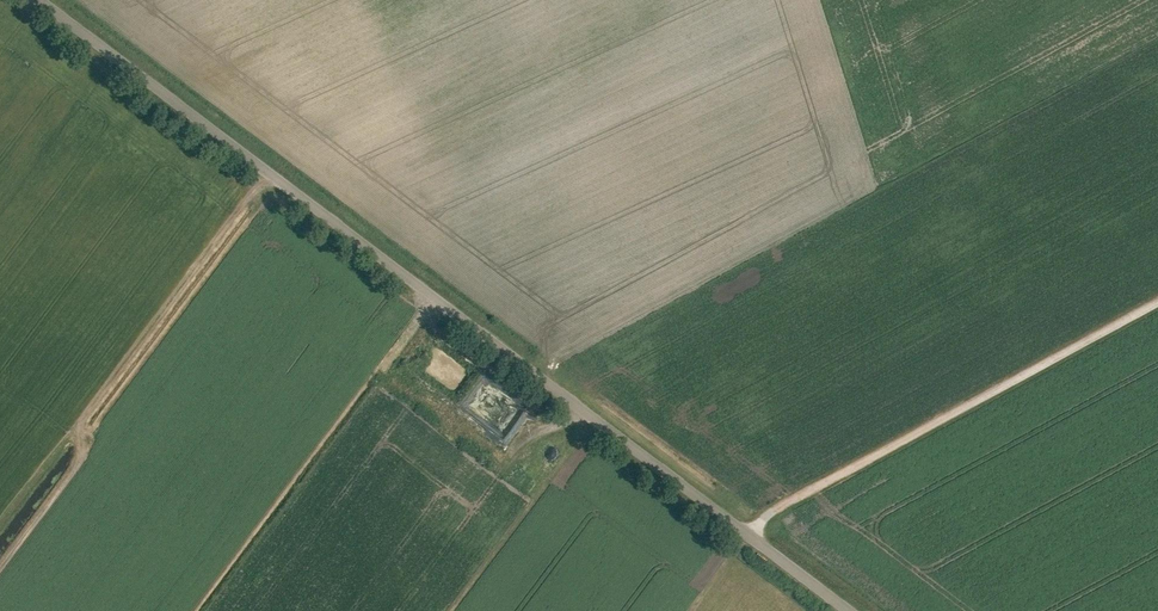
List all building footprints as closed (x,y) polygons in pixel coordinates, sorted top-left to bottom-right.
[(68,64),(74,65),(75,58),(63,56),(60,67),(67,69),(68,64)] [(30,75),(20,79),(23,88),(33,84),(30,75)]
